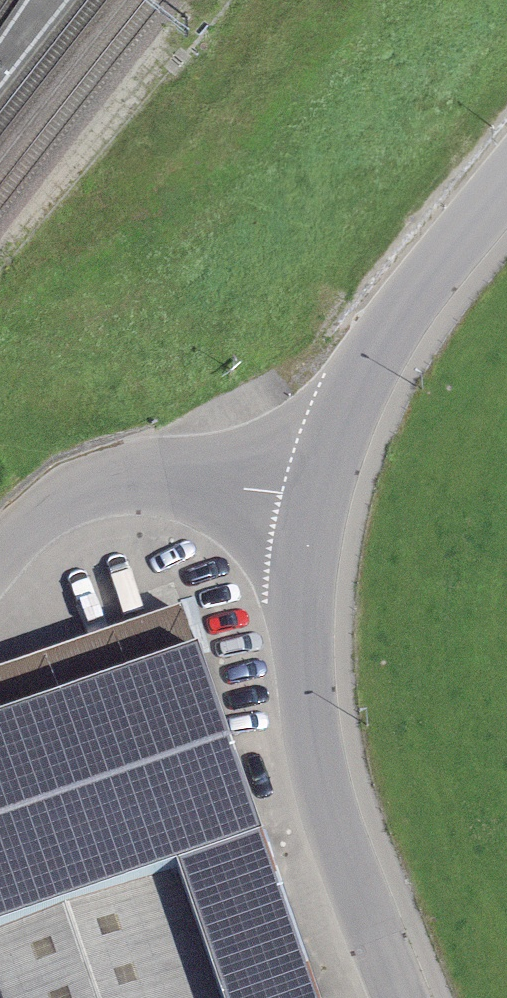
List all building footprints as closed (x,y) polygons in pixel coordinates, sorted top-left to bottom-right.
[(10,927),(263,847),(186,613),(0,682),(0,934),(10,927)] [(263,847),(10,927),(34,997),(314,997),(263,847)]
